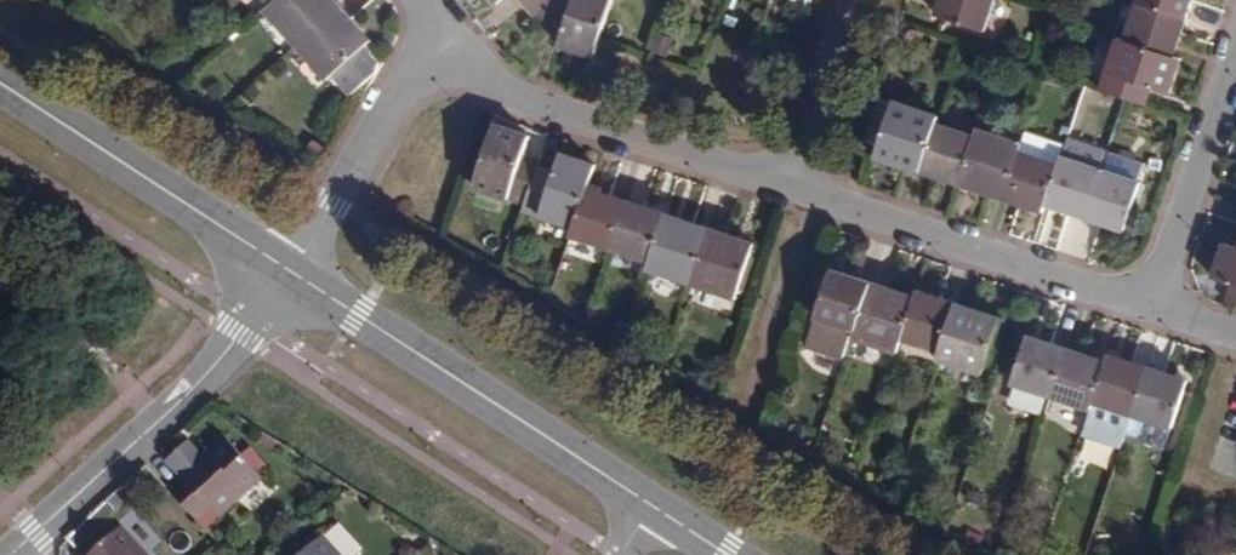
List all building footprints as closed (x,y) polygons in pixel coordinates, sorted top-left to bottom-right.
[(261,11),(262,10),(274,0),(252,0),(261,11)] [(262,10),(278,28),(271,34),(285,51),(331,11),(322,0),(274,0),(262,10)] [(490,11),(502,0),(481,0),(490,11)] [(528,20),(533,11),(524,0),(510,0),(528,20)] [(533,11),(541,0),(524,0),(533,11)] [(533,11),(562,21),(559,30),(552,51),(589,62),(610,0),(541,0),(533,11)] [(767,3),(801,14),(806,0),(768,0),(767,3)] [(995,0),(939,0),(938,2),(948,5),(943,18),(984,32),(995,0)] [(1138,3),(1186,19),(1192,0),(1139,0),(1138,3)] [(934,15),(943,18),(948,5),(938,2),(934,15)] [(1176,48),(1186,19),(1138,3),(1124,44),(1162,57),(1166,45),(1176,48)] [(255,16),(271,34),(278,28),(262,10),(261,11),(255,16)] [(331,11),(285,51),(301,68),(308,63),(323,80),(316,86),(334,106),(369,76),(370,67),(355,51),(343,38),(350,32),(331,11)] [(533,11),(528,20),(559,30),(562,21),(533,11)] [(362,45),(350,32),(343,38),(355,51),(362,45)] [(1172,60),(1162,57),(1124,44),(1117,42),(1100,93),(1134,105),(1140,88),(1150,91),(1170,98),(1182,64),(1172,60)] [(1172,60),(1176,48),(1166,45),(1162,57),(1172,60)] [(308,63),(301,68),(316,86),(323,80),(308,63)] [(1140,88),(1134,105),(1144,108),(1150,91),(1140,88)] [(918,175),(935,125),(937,119),(893,104),(877,152),(896,158),(893,167),(918,175)] [(466,183),(521,200),(529,173),(532,166),(513,160),(516,150),(523,131),(487,119),(466,183)] [(948,176),(960,180),(974,139),(935,125),(918,175),(945,184),(948,176)] [(974,139),(960,180),(977,186),(974,194),(1001,203),(1018,154),(1020,147),(977,132),(974,139)] [(1058,167),(1060,161),(1063,152),(1023,139),(1020,147),(1018,154),(1058,167)] [(1063,152),(1060,161),(1100,174),(1105,157),(1066,144),(1063,152)] [(547,179),(529,173),(521,200),(519,205),(571,221),(581,189),(583,182),(591,158),(557,147),(550,169),(547,179)] [(532,166),(533,163),(535,156),(516,150),(513,160),(532,166)] [(874,160),(893,167),(896,158),(877,152),(874,160)] [(1058,167),(1018,154),(1001,203),(1027,212),(1030,204),(1044,209),(1047,200),(1058,167)] [(1100,174),(1083,222),(1106,230),(1109,221),(1123,225),(1142,168),(1108,157),(1102,175),(1100,174)] [(1056,213),(1083,222),(1100,174),(1060,161),(1058,167),(1047,200),(1060,204),(1056,213)] [(550,169),(533,163),(532,166),(529,173),(547,179),(550,169)] [(958,188),(960,180),(948,176),(945,184),(958,188)] [(977,186),(960,180),(958,188),(974,194),(977,186)] [(595,185),(583,182),(581,189),(593,192),(595,185)] [(568,228),(608,241),(623,195),(595,185),(593,192),(581,189),(571,221),(568,228)] [(608,241),(649,254),(661,216),(649,212),(652,204),(623,195),(608,241)] [(1047,200),(1044,209),(1056,213),(1060,204),(1047,200)] [(661,216),(664,208),(652,204),(649,212),(661,216)] [(1041,217),(1044,209),(1030,204),(1027,212),(1041,217)] [(664,208),(661,216),(677,221),(679,213),(664,208)] [(690,277),(708,222),(679,213),(677,221),(661,216),(649,254),(671,261),(668,270),(690,277)] [(1109,221),(1106,230),(1120,234),(1123,225),(1109,221)] [(735,231),(708,222),(690,277),(710,284),(713,275),(737,283),(749,245),(732,240),(735,231)] [(752,236),(735,231),(732,240),(749,245),(752,236)] [(1221,250),(1210,284),(1230,290),(1235,292),(1230,309),(1235,311),(1235,255),(1221,250)] [(646,263),(668,270),(671,261),(649,254),(646,261),(646,263)] [(838,283),(841,275),(829,271),(826,279),(838,283)] [(735,291),(737,283),(713,275),(710,284),(735,291)] [(842,368),(851,342),(870,284),(841,275),(838,283),(826,279),(801,355),(842,368)] [(897,348),(900,339),(911,307),(892,301),(895,293),(870,284),(851,342),(869,348),(872,340),(897,348)] [(1230,290),(1225,307),(1230,309),(1235,292),(1230,290)] [(916,292),(914,299),(913,301),(926,306),(929,297),(916,292)] [(911,307),(913,301),(914,299),(895,293),(892,301),(911,307)] [(939,352),(955,305),(929,297),(926,306),(913,301),(911,307),(900,339),(939,352)] [(955,305),(939,352),(936,361),(956,368),(960,358),(983,365),(995,328),(978,322),(981,314),(955,305)] [(998,320),(981,314),(978,322),(995,328),(998,320)] [(1036,349),(1039,341),(1027,337),(1024,345),(1036,349)] [(894,357),(897,348),(872,340),(869,348),(893,356),(894,357)] [(1010,387),(1050,400),(1067,350),(1039,341),(1036,349),(1024,345),(1010,387)] [(1089,413),(1092,405),(1103,372),(1091,369),(1094,359),(1067,350),(1050,400),(1089,413)] [(1109,356),(1106,363),(1105,365),(1118,369),(1121,360),(1109,356)] [(979,376),(983,365),(960,358),(956,368),(979,376)] [(1105,365),(1106,363),(1094,359),(1091,369),(1103,372),(1105,365)] [(1105,365),(1103,372),(1092,405),(1089,413),(1081,438),(1121,452),(1133,419),(1149,369),(1121,360),(1118,369),(1105,365)] [(1177,379),(1149,369),(1133,419),(1172,432),(1186,392),(1174,388),(1177,379)] [(1189,383),(1177,379),(1174,388),(1186,392),(1189,383)] [(165,489),(193,519),(208,505),(216,513),(258,473),(223,434),(202,454),(197,449),(176,469),(181,475),(165,489)] [(116,525),(83,554),(143,554),(116,525)] [(319,533),(294,554),(339,554),(319,533)]
